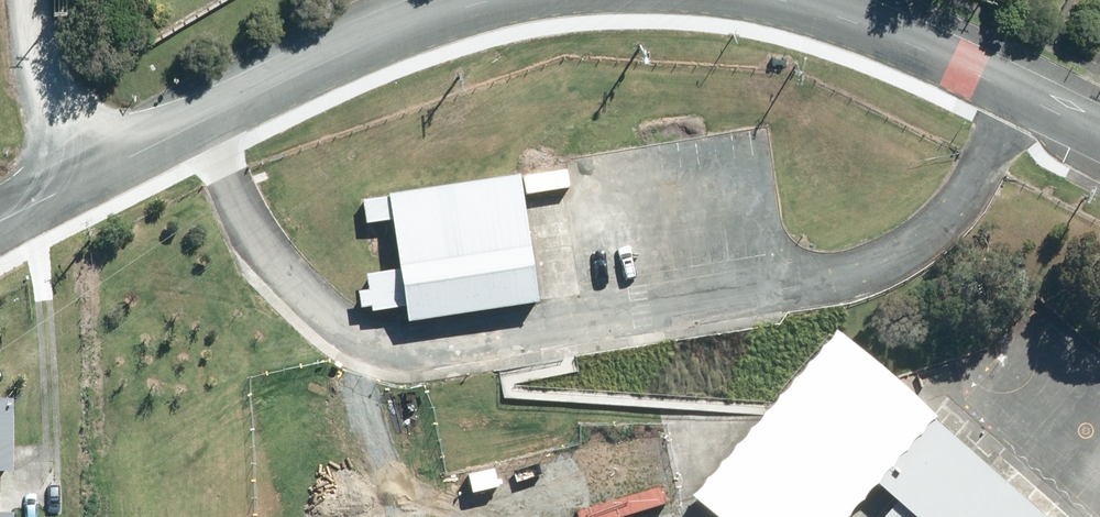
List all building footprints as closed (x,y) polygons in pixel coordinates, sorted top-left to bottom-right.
[(372,293),(366,294),(361,295),(364,310),(375,309),(376,314),(381,314),(409,309),(411,324),(542,305),(523,180),(373,202),(366,203),(369,225),(377,224),(395,221),(395,222),(403,273),(372,278),(370,278),(372,293)] [(934,419),(839,333),(691,498),(713,516),(846,516),(876,483),(901,505),(890,516),(1044,516),(934,419)] [(13,479),(14,403),(0,403),(0,479),(13,479)] [(462,483),(469,516),(661,516),(657,498),(673,495),(665,462),(650,465),(645,442),(641,443),(462,483)]
